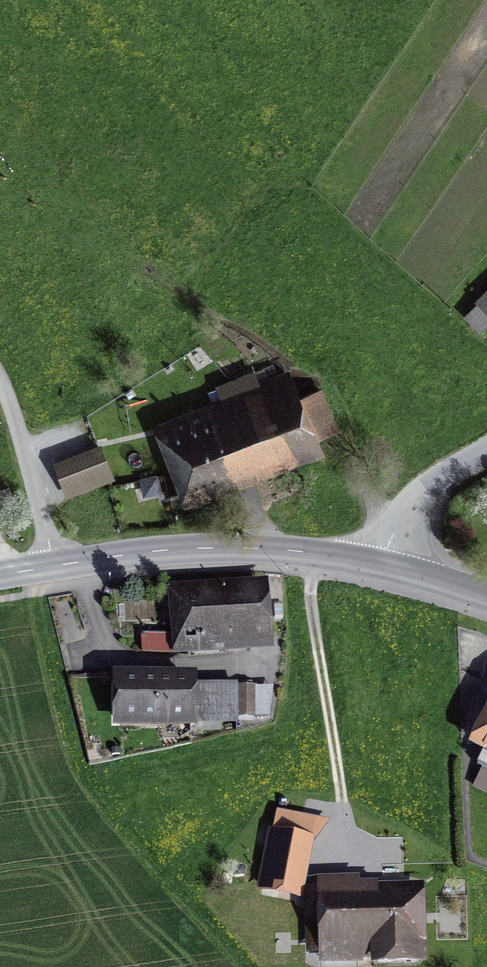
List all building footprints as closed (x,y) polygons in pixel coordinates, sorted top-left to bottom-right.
[(468,315),(481,328),(486,323),(486,295),(468,315)] [(225,388),(234,411),(175,435),(197,488),(314,439),(283,364),(225,388)] [(106,448),(59,466),(72,500),(119,482),(106,448)] [(280,591),(181,591),(181,633),(148,633),(147,655),(280,656),(280,591)] [(189,730),(189,682),(128,681),(128,730),(189,730)] [(189,682),(189,730),(246,730),(246,682),(189,682)] [(308,838),(270,831),(261,887),(298,894),(308,838)] [(414,898),(318,897),(317,953),(413,954),(414,898)]
